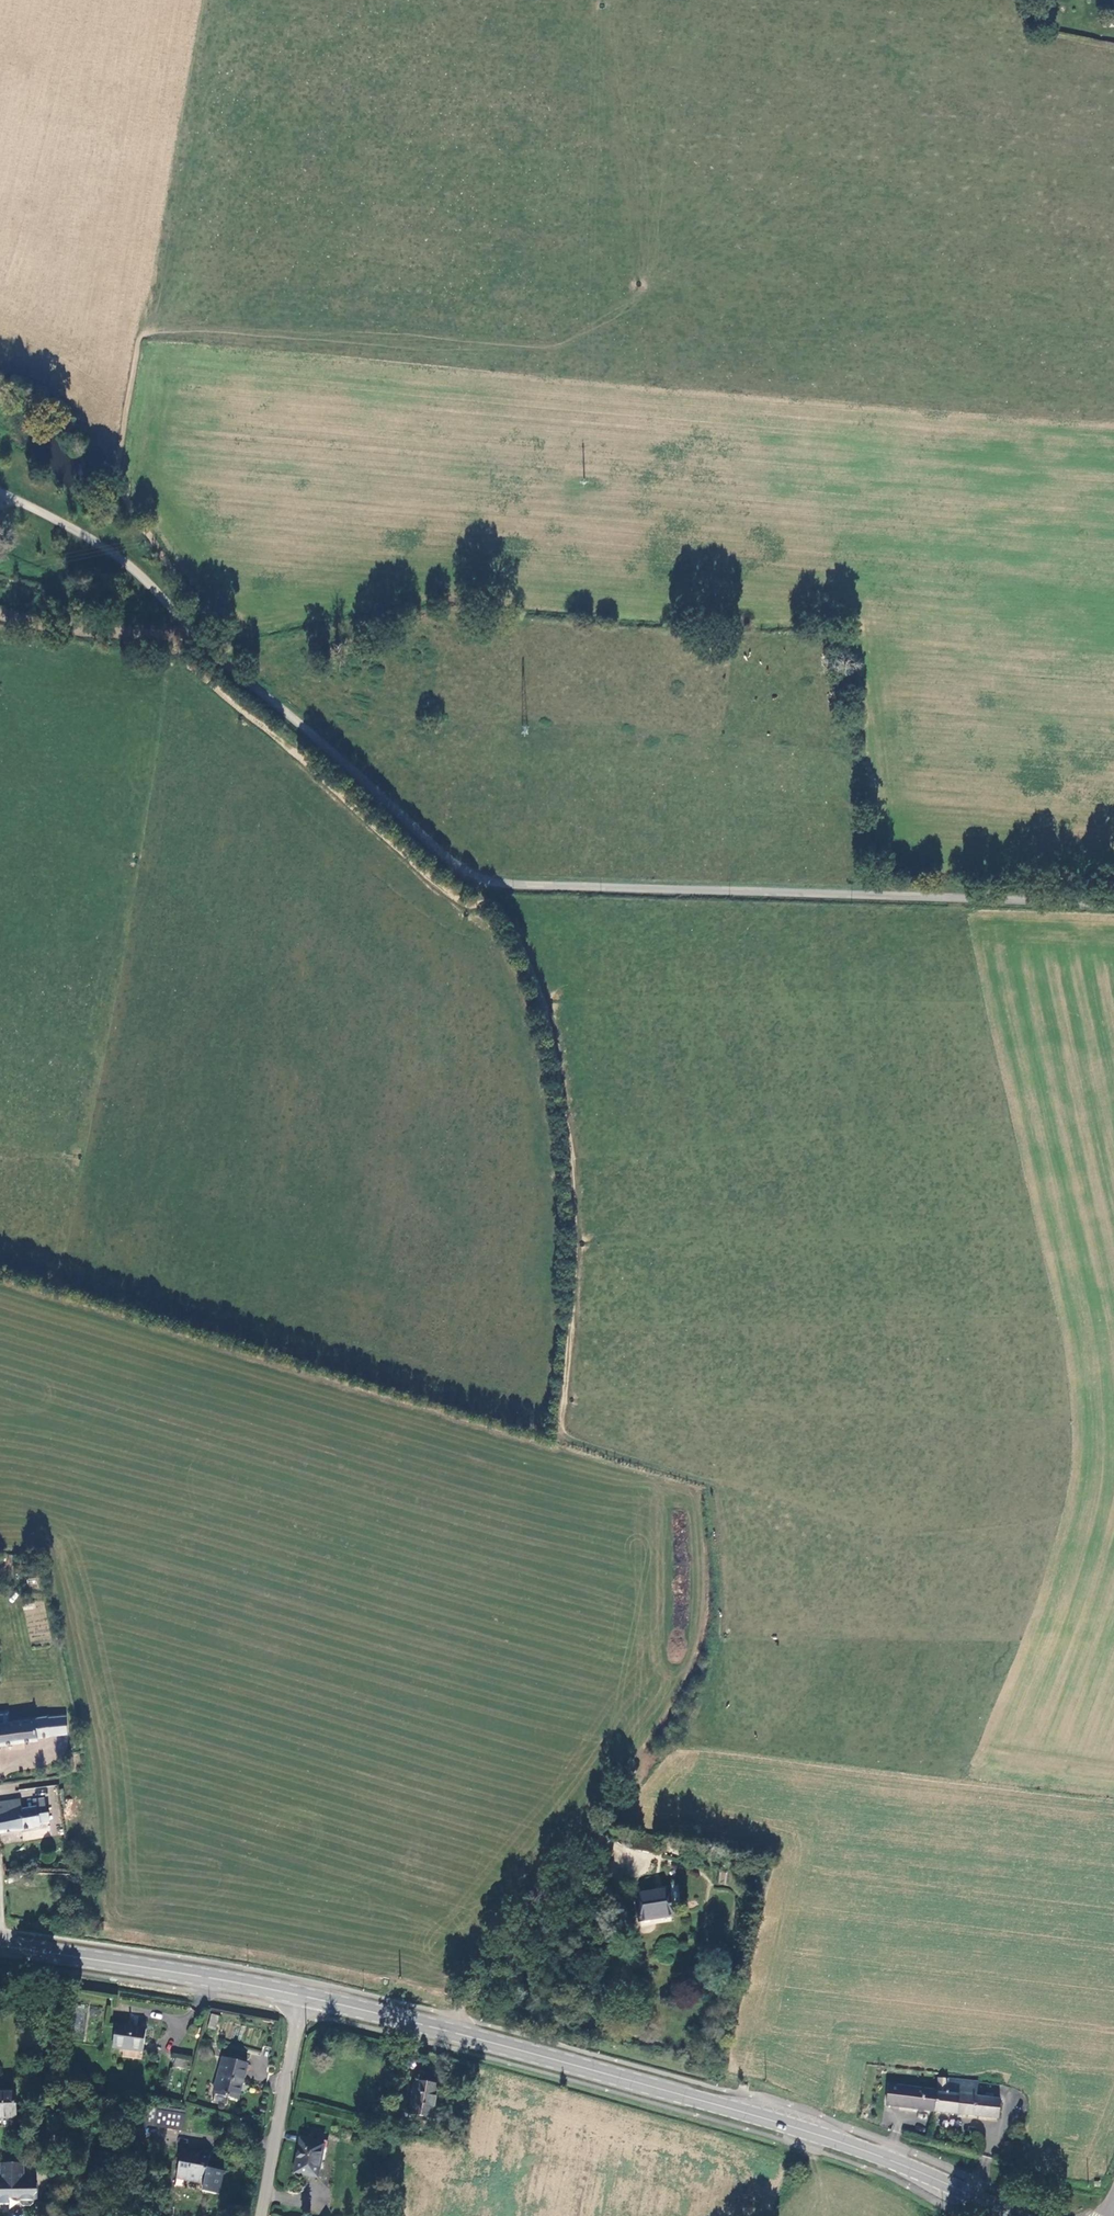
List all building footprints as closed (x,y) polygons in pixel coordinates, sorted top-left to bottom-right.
[(16,1740),(36,1738),(36,1736),(47,1734),(47,1733),(45,1717),(45,1716),(13,1719),(16,1740)] [(64,1716),(45,1717),(47,1733),(66,1731),(64,1716)] [(13,1719),(0,1721),(0,1742),(16,1740),(13,1719)] [(40,1825),(39,1820),(47,1819),(46,1805),(44,1805),(43,1796),(31,1798),(32,1808),(21,1810),(20,1796),(0,1800),(0,1831),(40,1825)] [(19,1877),(16,1871),(8,1873),(10,1880),(19,1877)] [(672,1913),(667,1889),(636,1896),(641,1920),(672,1913)] [(211,2014),(208,2028),(215,2029),(218,2015),(211,2014)] [(145,2030),(114,2026),(111,2048),(142,2052),(145,2030)] [(173,2053),(171,2066),(191,2068),(192,2055),(173,2053)] [(251,2062),(226,2056),(216,2092),(241,2099),(251,2062)] [(933,2092),(931,2112),(996,2120),(998,2102),(974,2099),(976,2084),(935,2079),(933,2092)] [(884,2106),(931,2112),(933,2092),(886,2086),(884,2106)] [(428,2127),(436,2093),(413,2088),(405,2120),(428,2127)] [(15,2094),(0,2093),(0,2120),(13,2121),(15,2094)] [(157,2127),(159,2110),(149,2109),(148,2126),(157,2127)] [(187,2114),(159,2110),(157,2127),(185,2131),(187,2114)] [(316,2181),(320,2145),(294,2142),(290,2178),(316,2181)] [(207,2185),(206,2193),(222,2196),(226,2171),(209,2169),(211,2154),(180,2150),(176,2181),(207,2185)] [(25,2165),(2,2165),(2,2182),(0,2182),(0,2207),(11,2206),(11,2199),(22,2199),(22,2205),(25,2208),(33,2208),(35,2205),(35,2202),(35,2198),(39,2195),(39,2185),(36,2182),(26,2182),(25,2165)] [(322,2211),(320,2193),(311,2193),(313,2212),(322,2211)]
